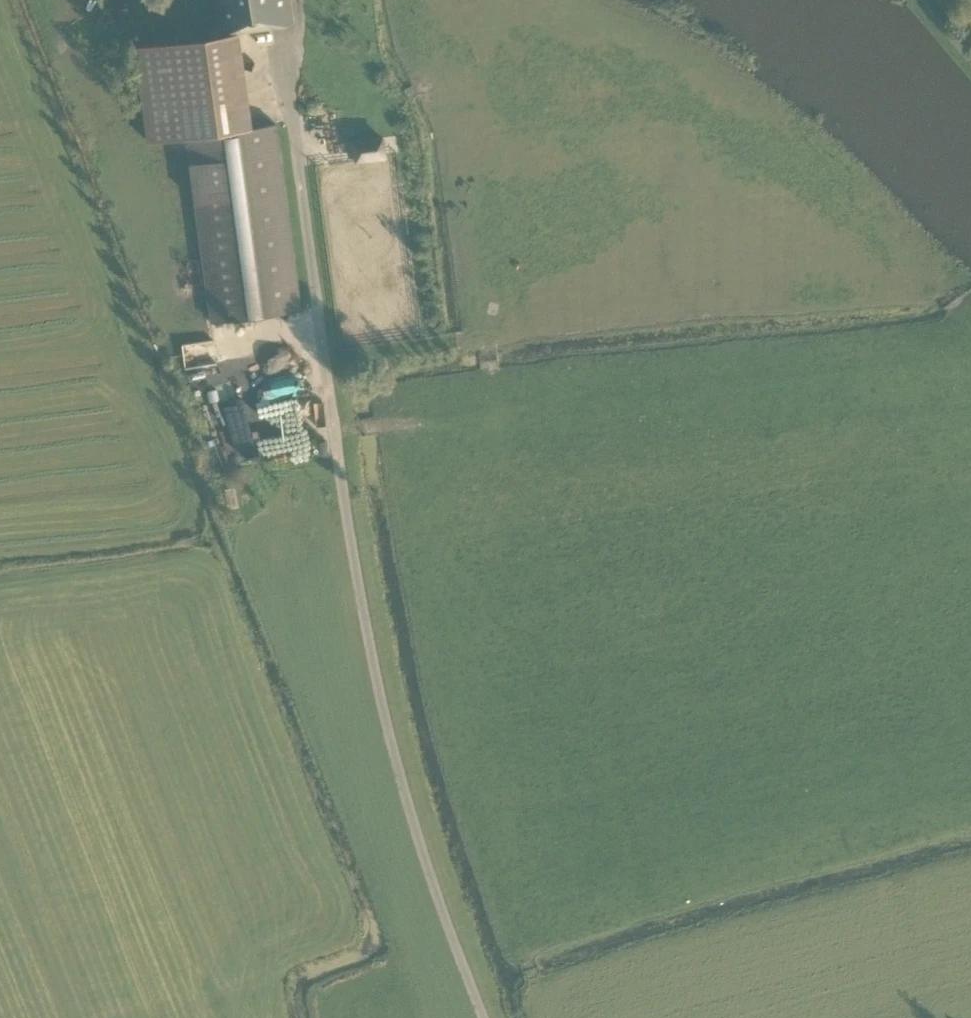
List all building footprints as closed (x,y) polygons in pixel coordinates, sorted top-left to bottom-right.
[(292,0),(217,0),(222,31),(295,20),(292,0)] [(235,127),(223,33),(137,44),(149,138),(188,133),(211,319),(300,308),(277,122),(235,127)]
